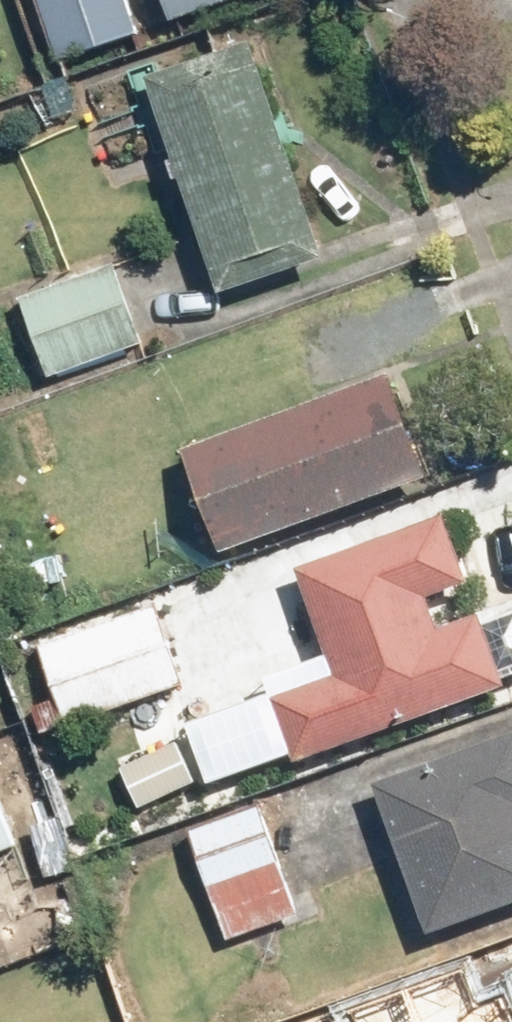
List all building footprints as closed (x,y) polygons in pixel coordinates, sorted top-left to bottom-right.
[(127,0),(32,0),(53,63),(139,34),(127,0)] [(176,20),(234,0),(169,0),(176,20)] [(252,42),(144,78),(216,294),(324,258),(252,42)] [(21,302),(48,380),(140,348),(113,270),(21,302)] [(192,452),(228,547),(412,479),(376,384),(192,452)] [(278,690),(305,764),(509,690),(481,616),(439,631),(427,600),(466,585),(439,516),(298,571),(325,640),(335,669),(278,690)] [(39,644),(62,715),(180,677),(158,607),(39,644)] [(375,791),(426,937),(511,908),(511,779),(501,747),(375,791)] [(22,847),(0,782),(0,854),(22,847)] [(198,835),(229,931),(295,910),(264,814),(198,835)] [(504,991),(472,1003),(460,972),(405,992),(416,1021),(511,1021),(511,1011),(504,991)] [(405,992),(353,1012),(357,1021),(416,1021),(405,992)]
